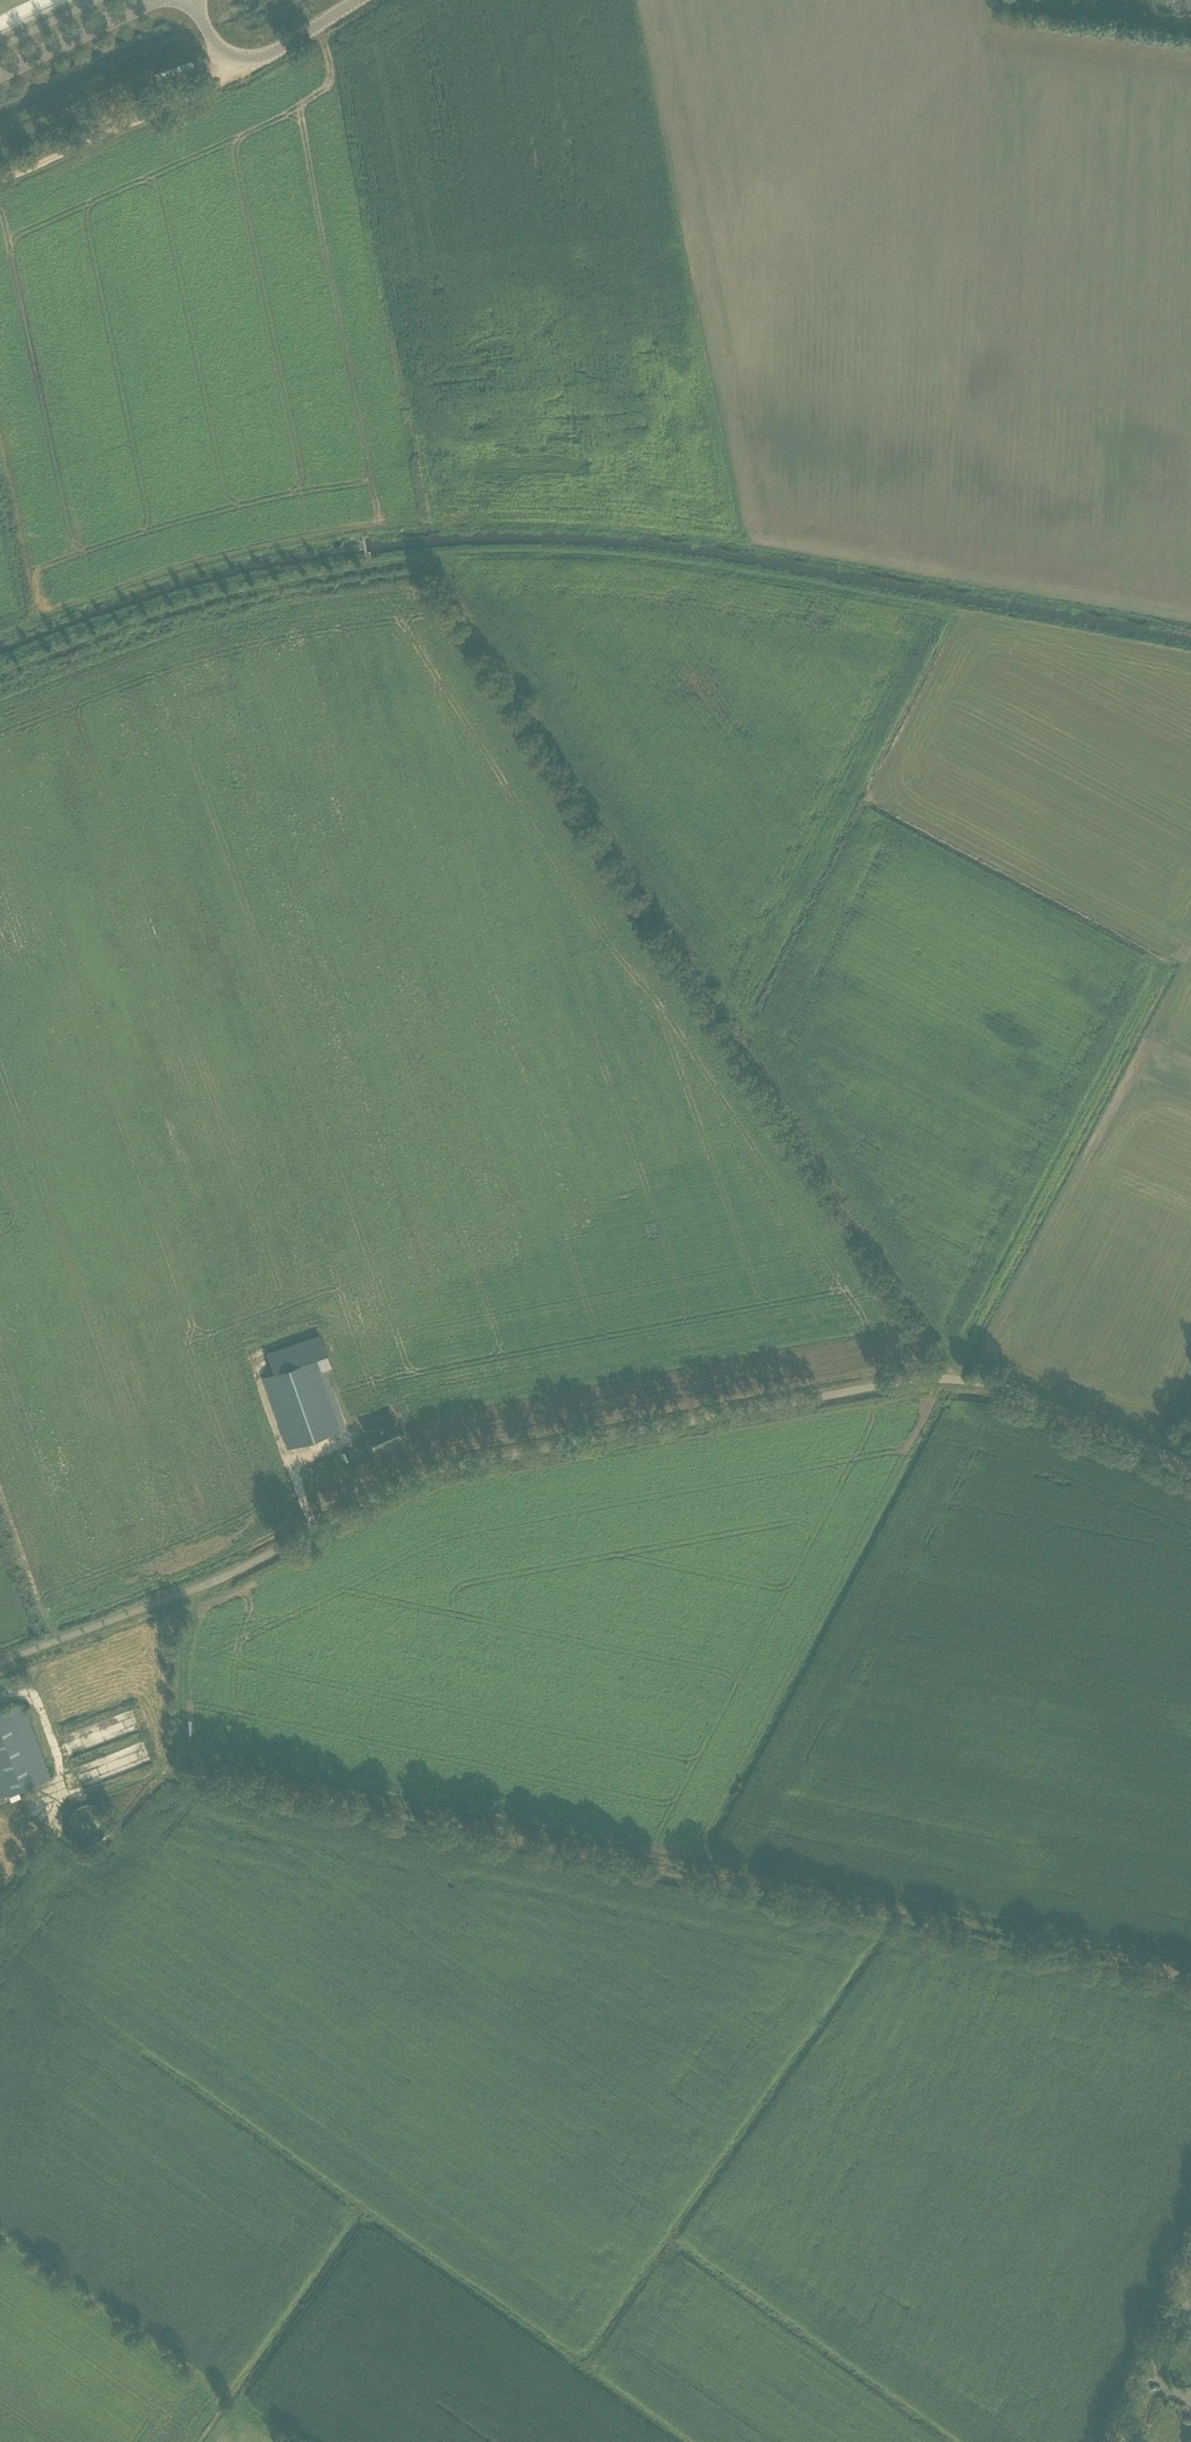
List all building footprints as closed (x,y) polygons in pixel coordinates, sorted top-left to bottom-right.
[(274,1373),(262,1377),(288,1450),(290,1449),(289,1448),(339,1431),(318,1370),(331,1366),(320,1335),(267,1354),(274,1373)] [(280,1341),(282,1347),(298,1342),(297,1336),(280,1341)] [(29,1723),(21,1704),(0,1712),(0,1795),(49,1776),(34,1736),(44,1732),(39,1719),(29,1723)]
